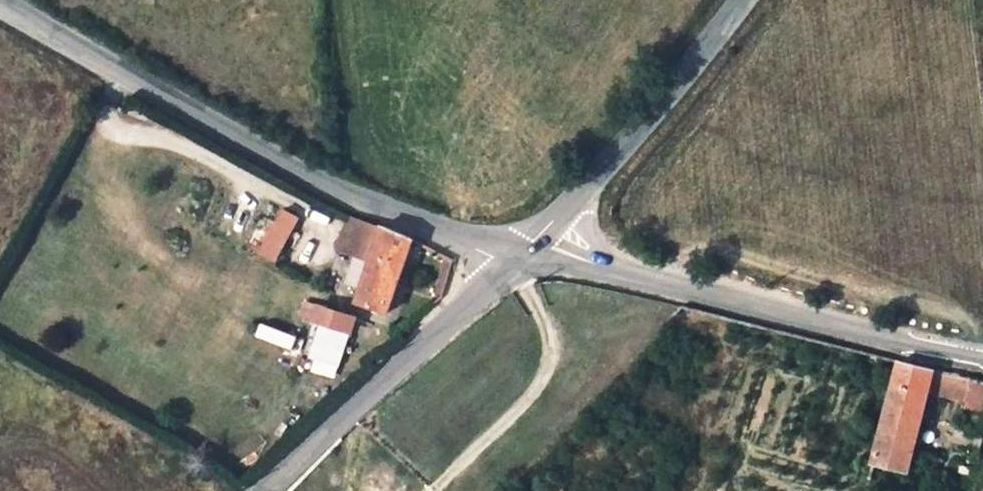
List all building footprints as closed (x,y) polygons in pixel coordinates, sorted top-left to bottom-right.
[(259,251),(272,258),(294,215),(282,208),(259,251)] [(389,313),(413,239),(381,226),(379,231),(351,217),(337,254),(369,265),(358,304),(389,313)] [(350,333),(355,317),(319,306),(300,374),(336,385),(350,333)] [(907,472),(930,368),(898,360),(871,464),(907,472)] [(970,378),(964,406),(982,411),(982,381),(970,378)]
